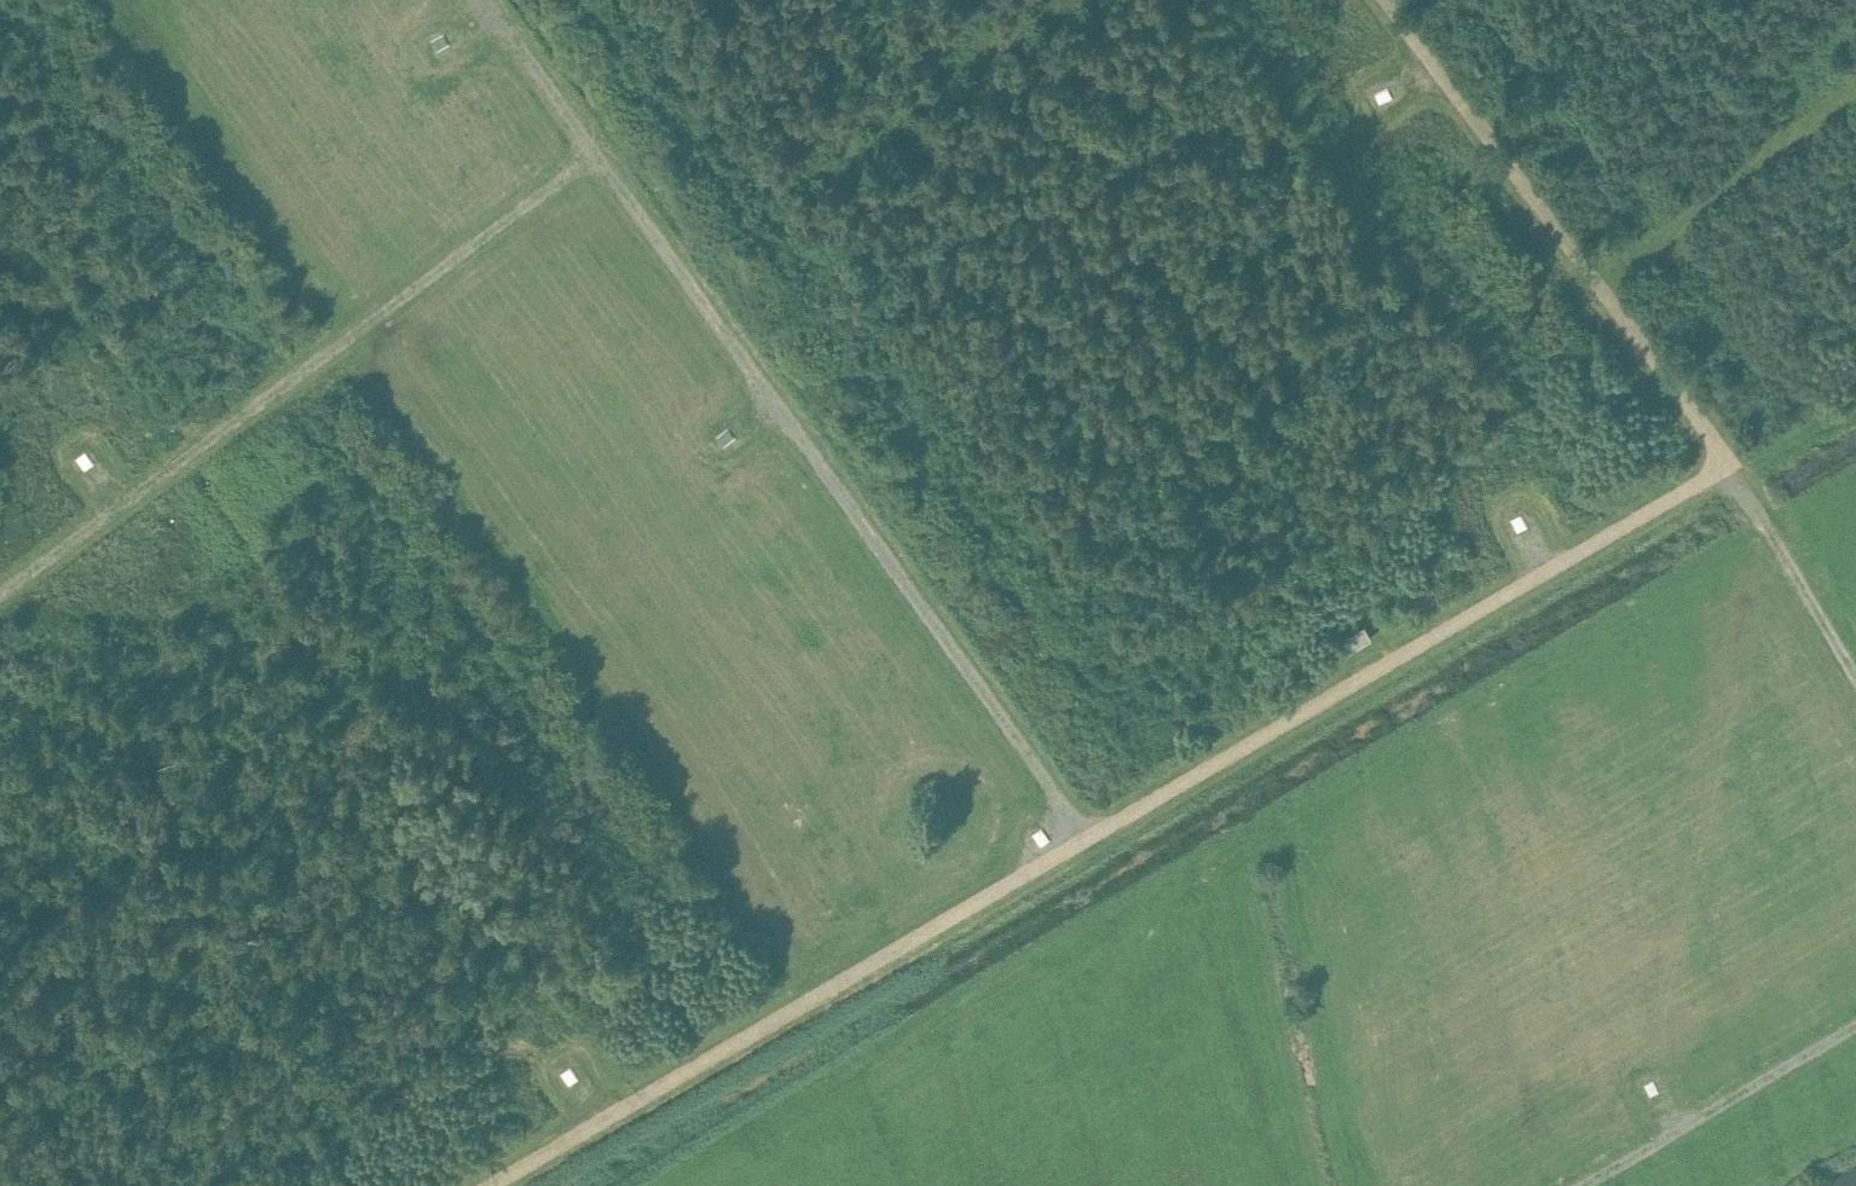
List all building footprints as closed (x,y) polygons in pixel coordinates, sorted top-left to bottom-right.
[(939,842),(931,849),(949,870),(957,863),(939,842)]
